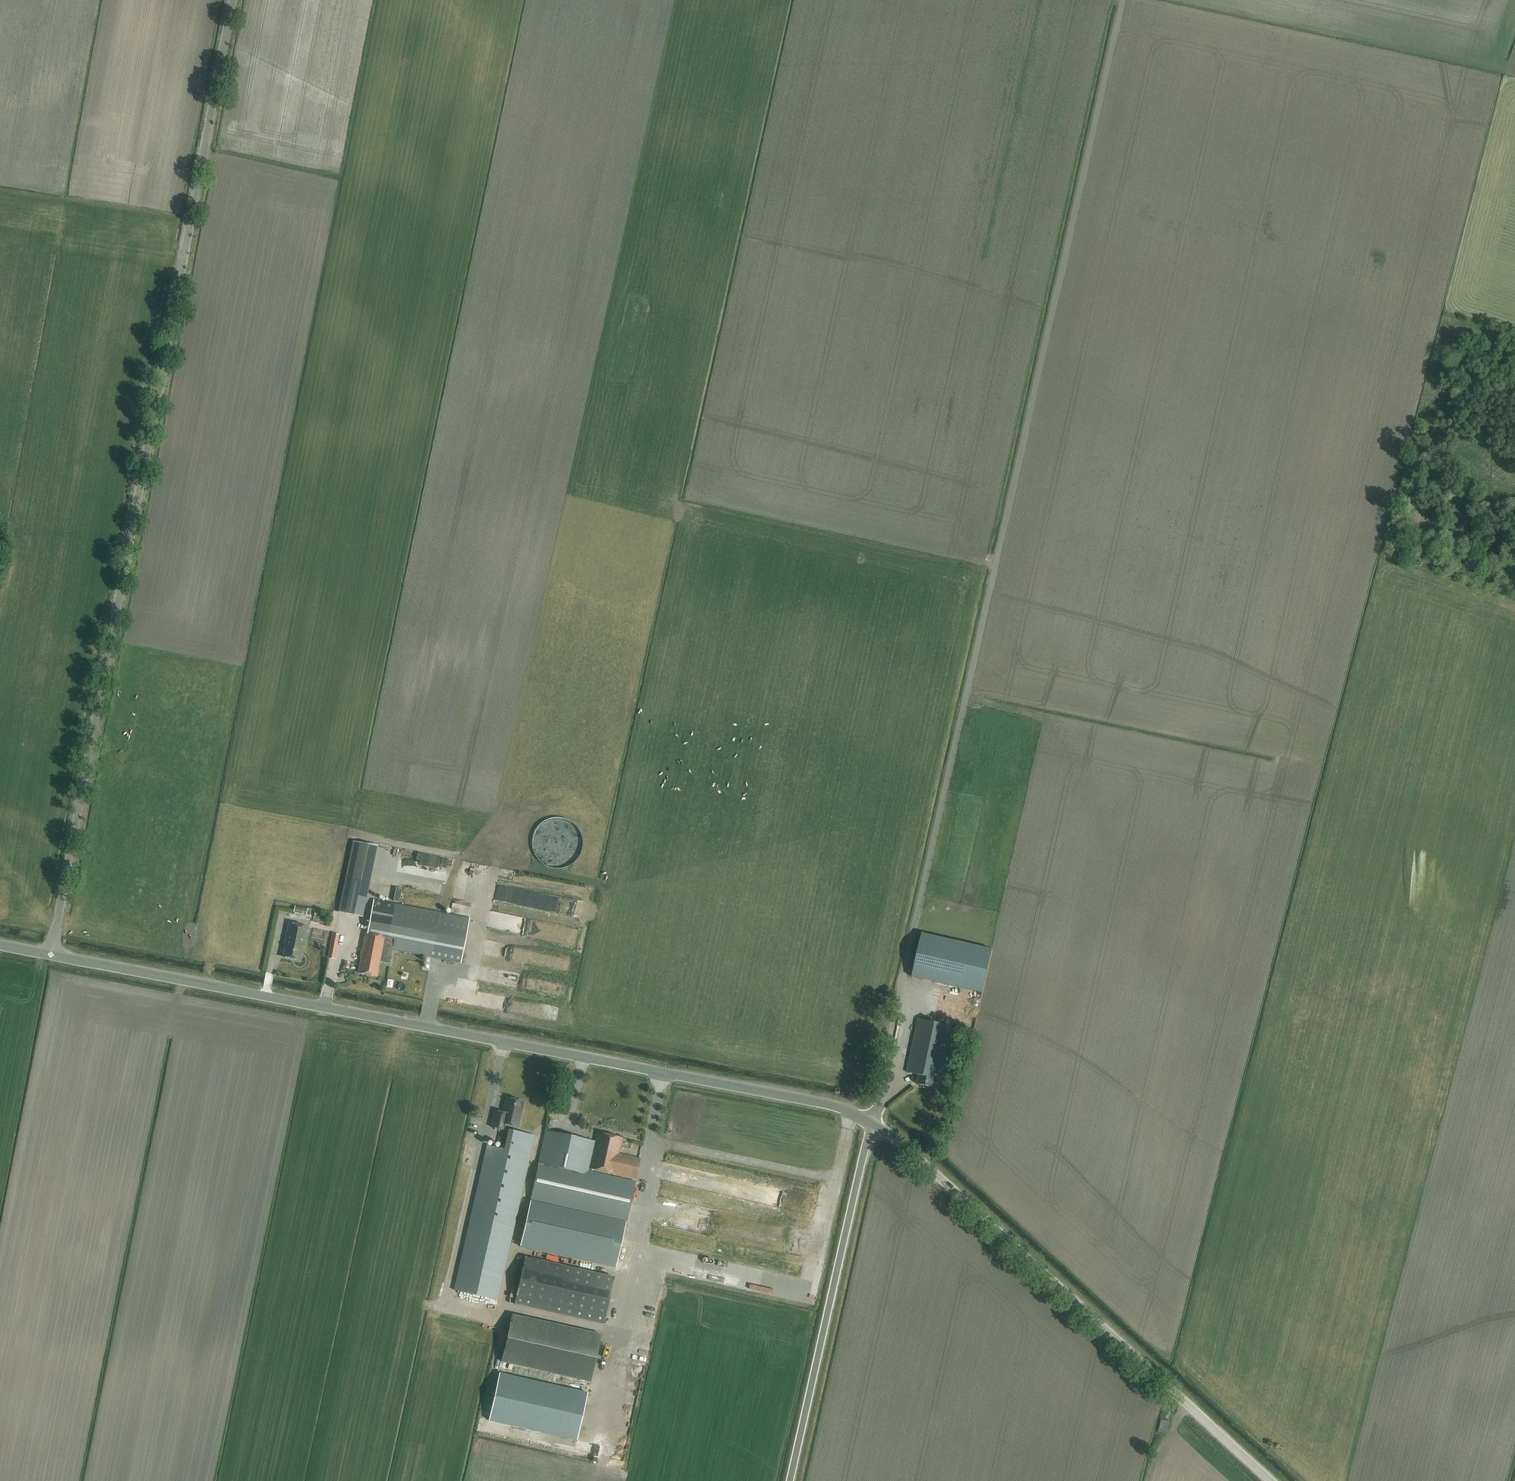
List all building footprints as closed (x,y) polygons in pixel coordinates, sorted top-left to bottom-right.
[(362,917),(375,846),(353,841),(338,912),(362,917)] [(360,958),(361,958),(358,973),(376,976),(379,962),(389,963),(392,949),(461,962),(469,919),(373,900),(367,932),(365,932),(360,958)] [(304,946),(307,927),(288,923),(285,941),(286,942),(283,957),(300,960),(303,946),(304,946)] [(335,956),(339,935),(333,933),(328,954),(335,956)] [(922,934),(912,977),(982,993),(992,950),(922,934)] [(485,1006),(486,996),(479,995),(478,1005),(485,1006)] [(951,1026),(934,1022),(918,1019),(907,1072),(918,1075),(916,1084),(938,1089),(951,1026)] [(517,1127),(523,1102),(506,1098),(503,1113),(494,1111),(491,1127),(504,1130),(505,1124),(517,1127)] [(497,1300),(534,1136),(508,1130),(504,1149),(487,1145),(454,1290),(497,1300)] [(545,1131),(530,1202),(626,1223),(635,1182),(591,1171),(592,1169),(636,1179),(640,1159),(618,1154),(622,1138),(597,1133),(595,1141),(594,1141),(545,1131)] [(726,1190),(728,1183),(717,1180),(715,1186),(726,1190)] [(520,1246),(616,1267),(626,1223),(530,1202),(520,1246)] [(708,1209),(706,1216),(728,1222),(730,1214),(708,1209)] [(603,1323),(613,1277),(524,1257),(514,1304),(603,1323)] [(512,1314),(501,1361),(590,1381),(601,1333),(512,1314)] [(488,1420),(577,1440),(588,1393),(499,1373),(488,1420)] [(622,1401),(633,1404),(637,1393),(626,1389),(622,1401)] [(591,1432),(593,1418),(585,1417),(583,1431),(591,1432)]
